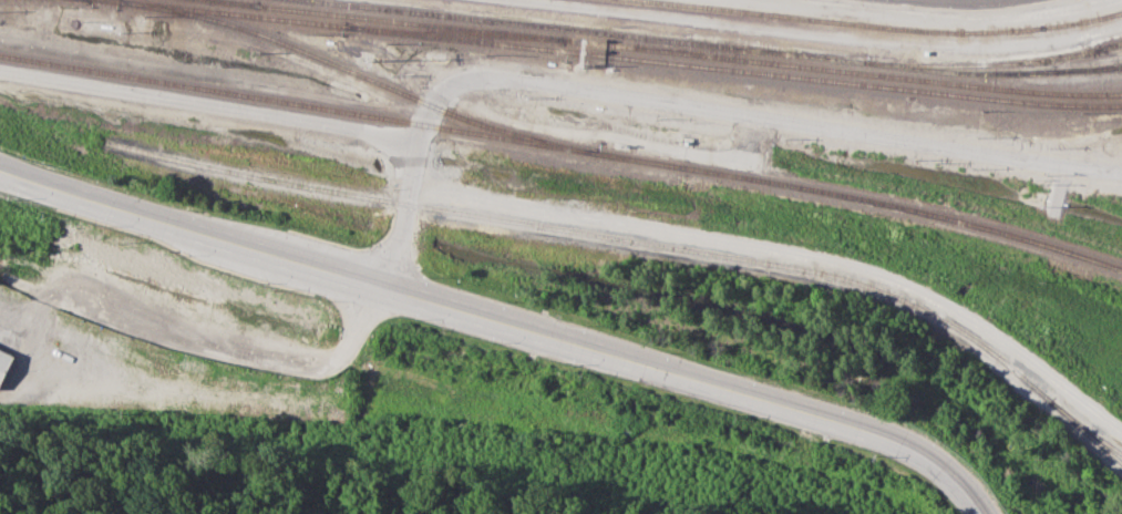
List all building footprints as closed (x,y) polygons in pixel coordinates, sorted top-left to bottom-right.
[(13,354),(0,348),(0,381),(13,354)]
